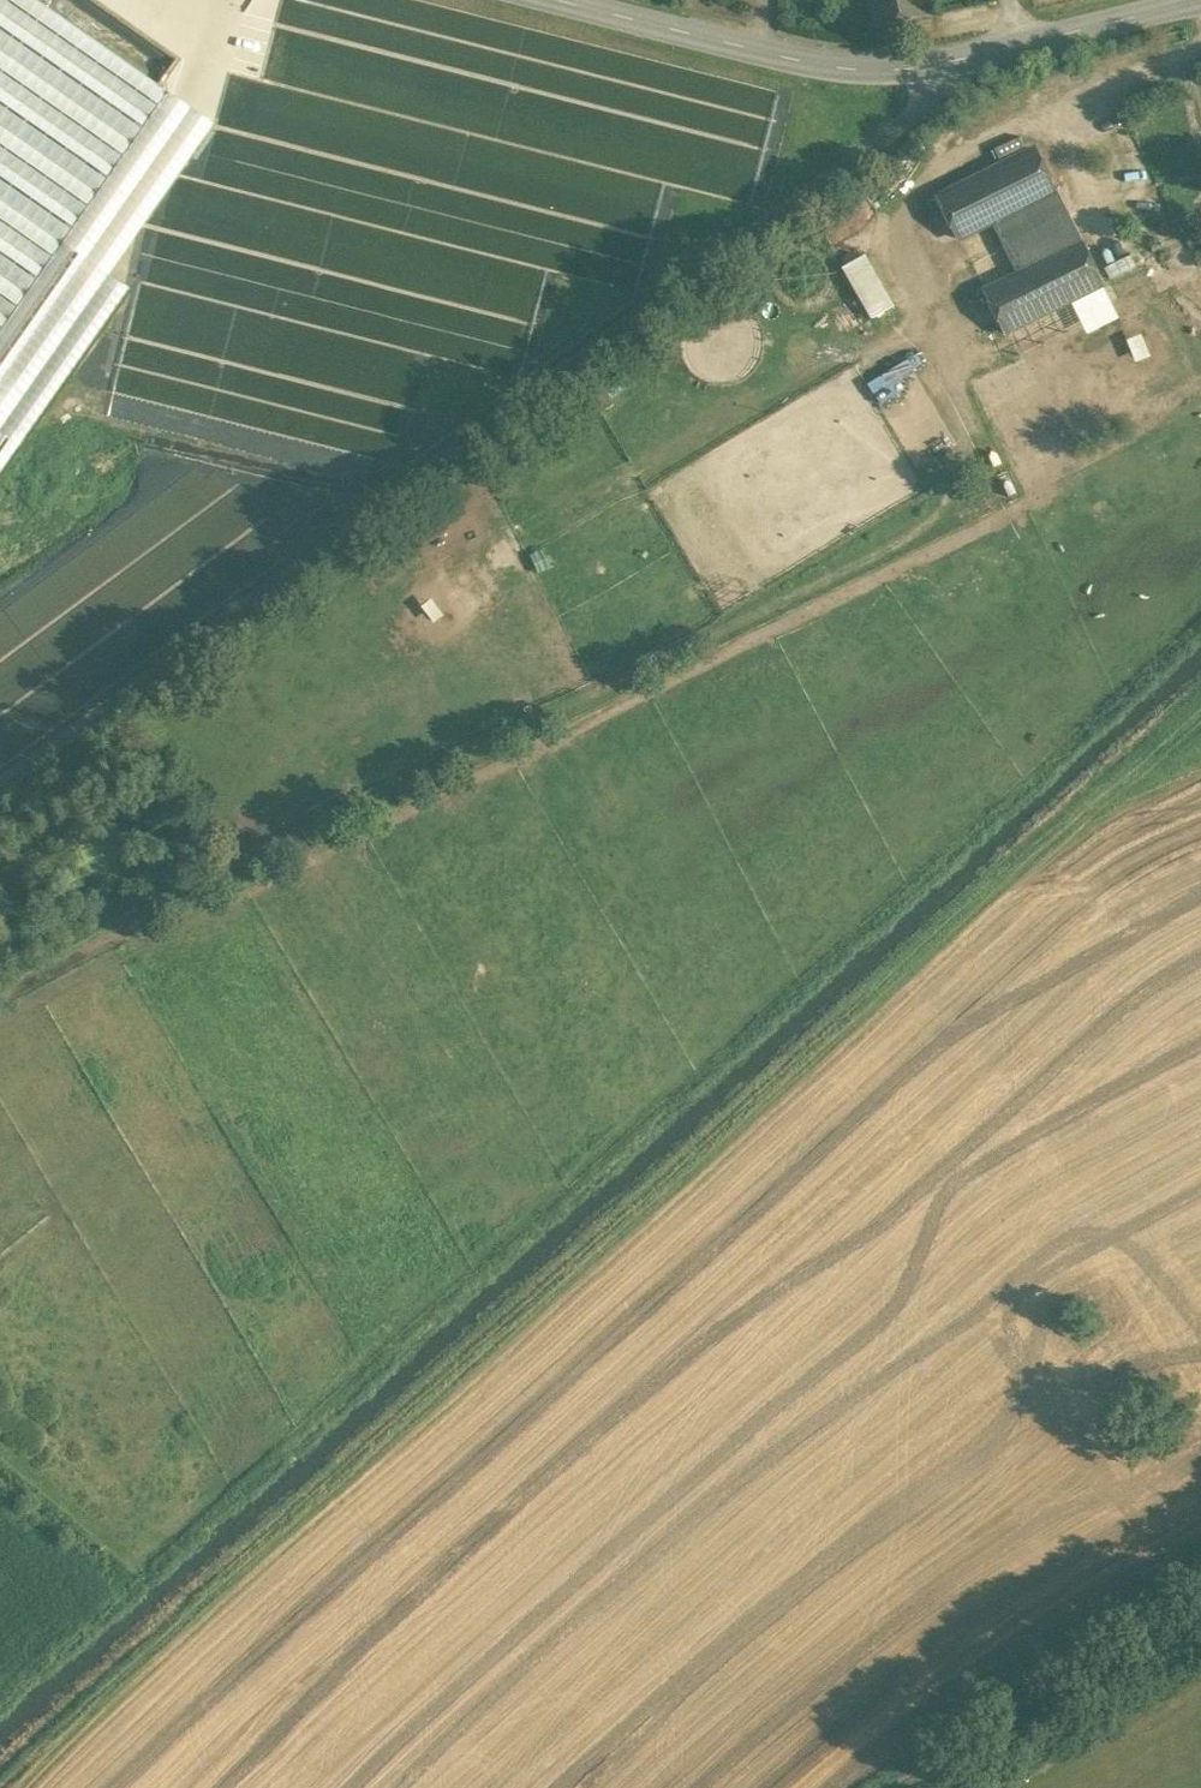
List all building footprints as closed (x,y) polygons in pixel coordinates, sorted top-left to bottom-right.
[(167,92),(158,85),(35,0),(0,0),(0,329),(167,92)] [(158,85),(176,59),(92,0),(35,0),(158,85)] [(877,28),(930,15),(927,0),(870,0),(877,28)] [(1035,149),(940,197),(960,238),(994,222),(1056,190),(1035,149)] [(1056,190),(994,222),(1020,274),(1082,243),(1056,190)] [(1020,274),(986,291),(1007,332),(1052,310),(1103,284),(1082,243),(1020,274)] [(866,255),(845,267),(874,318),(895,306),(866,255)] [(1110,298),(1103,284),(1052,310),(1059,324),(1110,298)]
